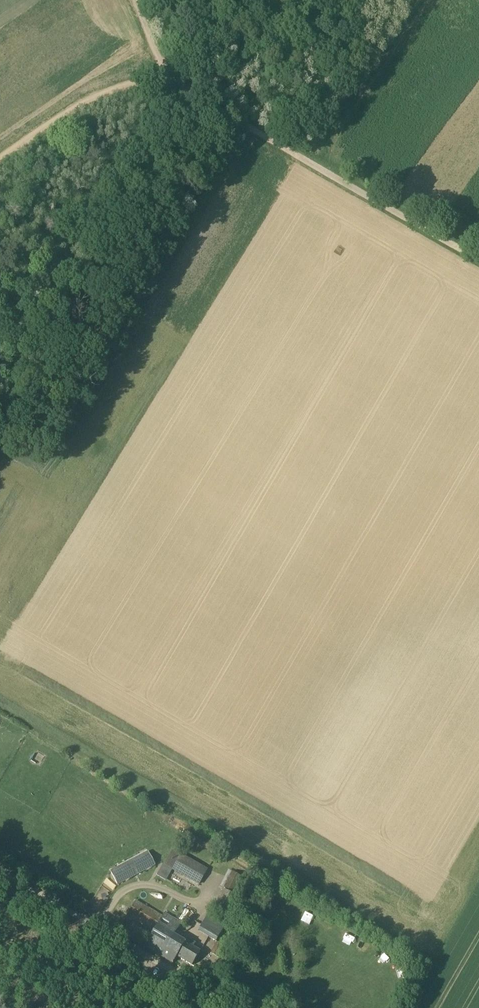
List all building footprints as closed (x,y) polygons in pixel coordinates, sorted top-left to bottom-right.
[(172,851),(164,865),(197,884),(206,869),(172,851)] [(155,865),(150,855),(112,875),(118,884),(155,865)] [(241,877),(232,873),(224,889),(233,893),(241,877)] [(237,900),(222,892),(212,910),(227,918),(237,900)] [(181,924),(164,914),(163,917),(136,901),(127,915),(154,931),(145,947),(173,964),(177,957),(192,966),(200,952),(193,948),(195,944),(188,940),(186,943),(174,936),(181,924)] [(209,913),(199,931),(216,941),(227,924),(209,913)] [(222,945),(217,942),(211,953),(217,956),(222,945)] [(364,944),(359,952),(368,958),(373,949),(364,944)]
